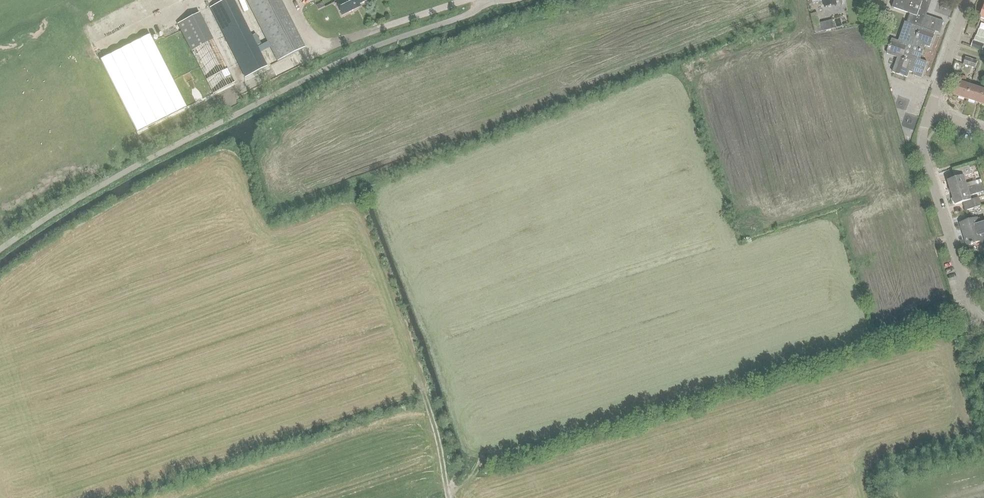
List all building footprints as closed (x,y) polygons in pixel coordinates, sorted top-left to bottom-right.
[(210,7),(245,77),(267,66),(260,53),(271,47),(268,42),(261,45),(257,47),(252,36),(233,0),(224,0),(210,7)] [(268,42),(271,47),(278,61),(305,47),(281,0),(247,0),(268,42)] [(336,1),(343,15),(357,8),(356,6),(367,1),(366,0),(338,0),(336,1)] [(887,54),(897,58),(892,72),(907,78),(910,72),(913,73),(913,75),(922,78),(927,62),(920,60),(925,46),(930,48),(935,32),(933,31),(940,33),(944,22),(926,15),(925,15),(930,0),(895,0),(892,8),(910,14),(907,22),(905,22),(898,41),(892,39),(887,54)] [(867,5),(861,6),(863,17),(869,16),(867,5)] [(817,12),(810,14),(815,33),(834,28),(832,20),(820,23),(817,12)] [(178,24),(213,94),(235,83),(199,13),(178,24)] [(175,25),(163,31),(166,36),(177,30),(175,25)] [(976,36),(976,35),(974,40),(983,44),(983,30),(979,29),(976,36)] [(261,45),(256,34),(252,36),(257,47),(261,45)] [(187,107),(150,35),(100,60),(137,133),(187,107)] [(983,48),(983,44),(974,41),(972,46),(983,50),(983,48)] [(975,67),(977,60),(966,57),(964,63),(975,67)] [(953,94),(967,98),(971,85),(964,82),(966,77),(960,75),(959,81),(958,80),(953,94)] [(971,85),(967,98),(980,103),(983,89),(971,85)] [(951,192),(975,185),(974,180),(966,183),(963,176),(971,173),(969,165),(953,170),(955,178),(947,180),(951,192)] [(975,185),(951,192),(955,204),(962,202),(965,210),(981,205),(978,197),(971,199),(970,195),(983,191),(983,187),(983,183),(975,185)] [(981,240),(981,242),(983,243),(983,244),(983,223),(980,217),(979,217),(979,218),(977,218),(961,223),(967,244),(971,243),(971,244),(973,243),(973,242),(981,240)]
